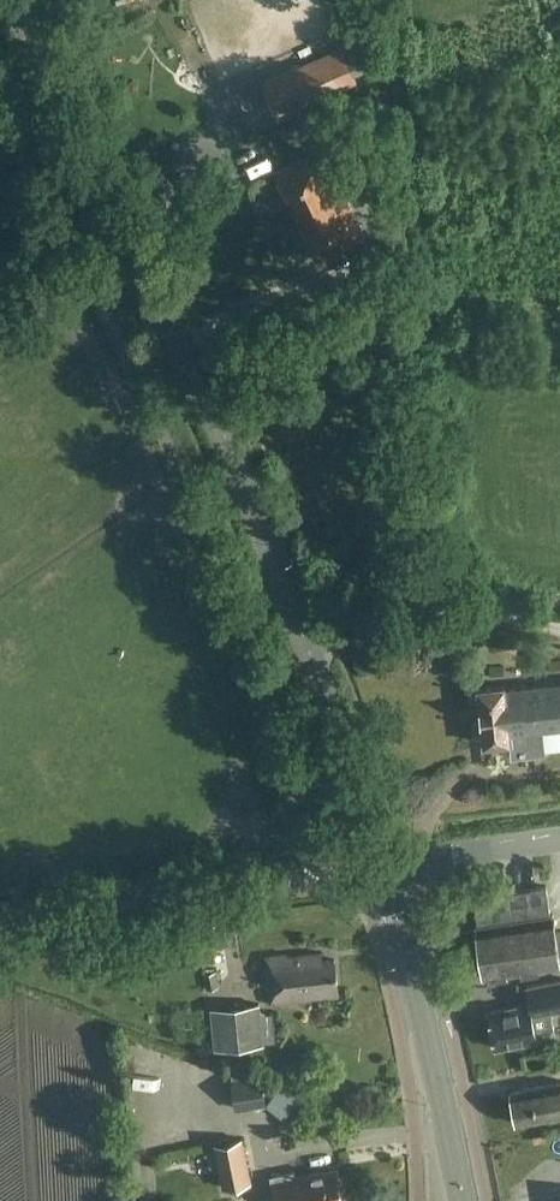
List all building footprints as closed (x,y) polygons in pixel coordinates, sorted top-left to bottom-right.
[(365,76),(381,71),(373,45),(357,50),(365,76)] [(278,113),(354,81),(340,49),(264,81),(278,113)] [(342,143),(354,168),(373,159),(361,134),(342,143)] [(297,216),(343,194),(322,150),(276,173),(297,216)] [(365,237),(343,194),(297,216),(318,260),(365,237)] [(395,302),(387,242),(359,245),(362,270),(374,268),(378,304),(395,302)] [(505,688),(505,684),(477,687),(483,744),(511,741),(510,732),(559,727),(559,683),(505,688)] [(483,973),(484,976),(559,965),(559,961),(558,948),(559,948),(559,933),(556,934),(553,914),(551,915),(546,886),(474,897),(479,925),(476,925),(480,950),(481,958),(478,962),(479,970),(483,973)] [(266,956),(271,1003),(308,999),(308,998),(340,995),(336,959),(324,960),(323,952),(294,955),(294,953),(266,956)] [(496,1048),(541,1038),(536,1016),(559,1010),(559,981),(527,987),(530,1002),(489,1011),(496,1048)] [(215,1049),(265,1044),(260,1002),(210,1007),(215,1049)] [(240,1076),(235,1076),(239,1106),(268,1102),(264,1072),(238,1058),(240,1076)] [(287,1077),(269,1099),(288,1115),(306,1092),(287,1077)] [(511,1090),(514,1105),(511,1108),(512,1116),(516,1118),(517,1123),(559,1115),(559,1082),(511,1090)] [(309,1090),(302,1105),(323,1115),(330,1099),(309,1090)] [(224,1184),(251,1179),(243,1136),(216,1141),(224,1184)] [(331,1199),(343,1197),(337,1168),(297,1176),(296,1169),(272,1173),(278,1200),(332,1200),(331,1199)]
